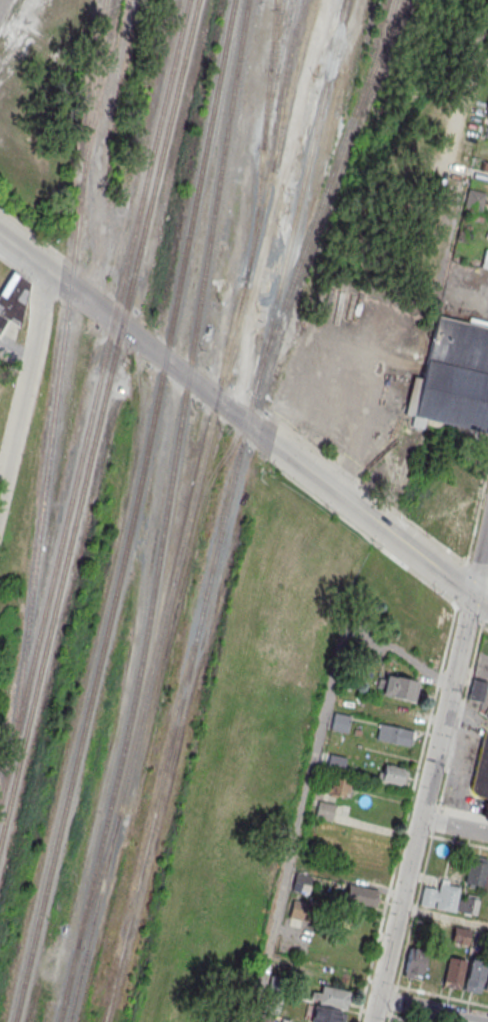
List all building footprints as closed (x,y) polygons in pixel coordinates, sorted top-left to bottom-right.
[(0,289),(0,335),(1,336),(10,322),(19,327),(30,284),(12,270),(0,289)] [(437,315),(487,327),(487,433),(425,419),(423,428),(411,425),(437,315)] [(414,701),(418,681),(385,674),(382,694),(414,701)] [(487,681),(473,678),(468,699),(482,703),(487,681)] [(351,714),(334,712),(331,730),(347,733),(351,714)] [(414,730),(379,723),(376,740),(411,746),(414,730)] [(469,794),(487,798),(487,740),(481,739),(469,794)] [(342,773),(346,758),(330,753),(325,769),(342,773)] [(407,768),(383,764),(380,781),(404,785),(407,768)] [(321,792),(347,798),(352,780),(333,776),(331,785),(323,783),(321,792)] [(335,804),(318,801),(315,818),(332,821),(335,804)] [(470,856),(465,887),(487,891),(487,859),(470,856)] [(308,894),(312,876),(296,872),(291,890),(308,894)] [(380,893),(346,881),(341,898),(374,910),(380,893)] [(476,915),(479,899),(459,896),(461,885),(440,882),(439,889),(423,887),(420,906),(476,915)] [(289,917),(310,921),(313,904),(292,899),(289,917)] [(471,929),(455,925),(451,942),(467,946),(471,929)] [(409,948),(402,978),(419,981),(426,951),(409,948)] [(448,957),(442,987),(459,991),(465,961),(448,957)] [(469,960),(463,990),(479,994),(486,964),(469,960)] [(322,985),(320,993),(312,991),(310,1003),(312,1003),(309,1021),(311,1021),(343,1021),(346,1011),(350,990),(322,985)]
